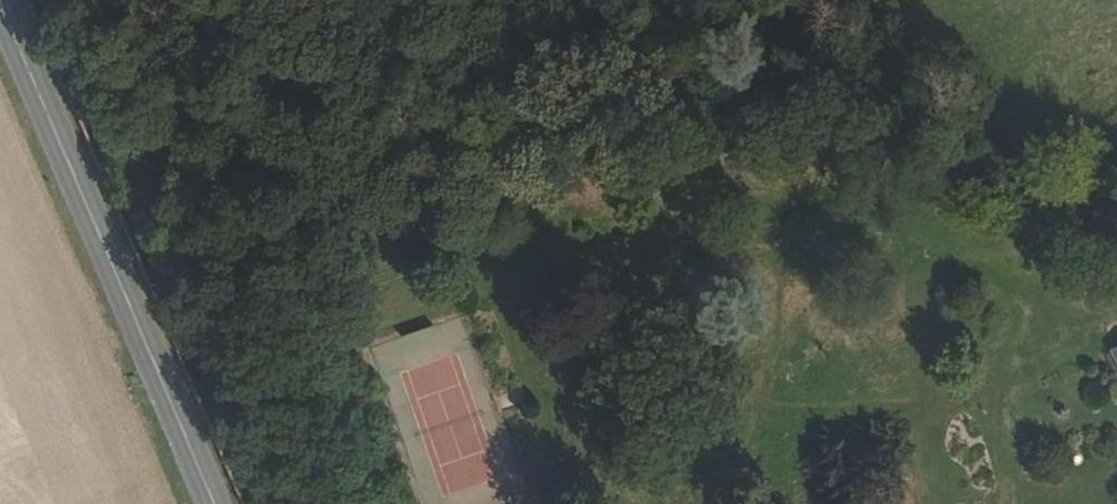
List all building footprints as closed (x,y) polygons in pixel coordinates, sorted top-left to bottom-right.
[(1106,340),(1116,367),(1116,335),(1106,340)]
